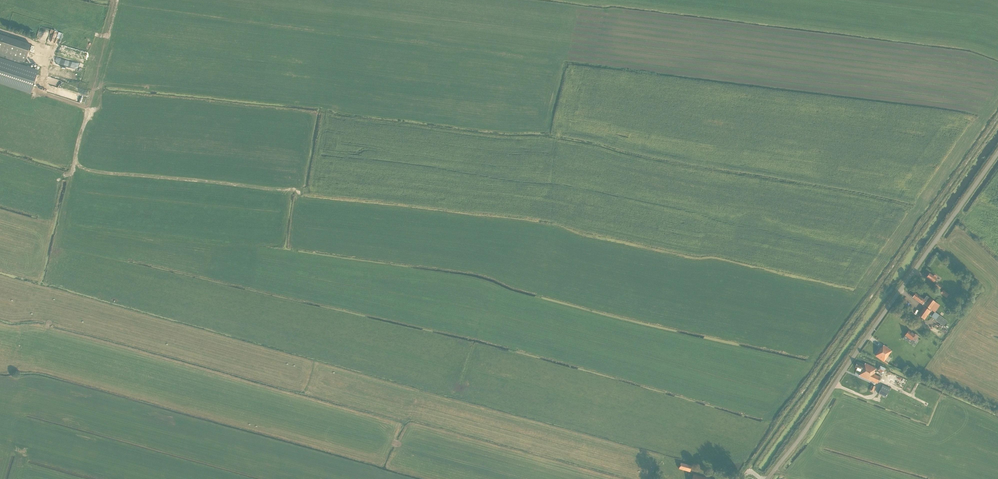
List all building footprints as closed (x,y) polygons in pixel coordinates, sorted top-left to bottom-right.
[(9,18),(11,9),(6,7),(3,16),(9,18)] [(29,96),(37,71),(12,63),(14,58),(23,61),(29,44),(6,37),(5,38),(0,36),(0,87),(29,96)] [(72,68),(81,71),(83,64),(74,61),(72,68)] [(934,276),(930,273),(927,277),(936,284),(934,286),(939,290),(941,286),(937,283),(938,280),(939,278),(935,275),(934,276)] [(924,300),(915,294),(913,297),(922,304),(925,301),(927,303),(926,305),(930,309),(932,305),(935,302),(930,299),(926,296),(924,300)] [(932,305),(930,309),(935,312),(939,306),(935,302),(932,305)] [(930,311),(924,307),(918,315),(924,319),(930,311)] [(915,334),(915,335),(908,330),(905,335),(914,342),(918,336),(915,334)] [(881,348),(875,356),(884,361),(891,351),(883,345),(881,348)] [(864,365),(857,362),(855,367),(857,368),(856,370),(861,372),(859,376),(877,383),(880,377),(874,374),(875,372),(874,372),(876,368),(865,363),(864,365)] [(868,384),(865,389),(873,393),(876,387),(868,384)] [(886,398),(890,388),(882,384),(877,394),(878,395),(886,398)] [(678,469),(690,472),(691,466),(680,463),(678,469)]
